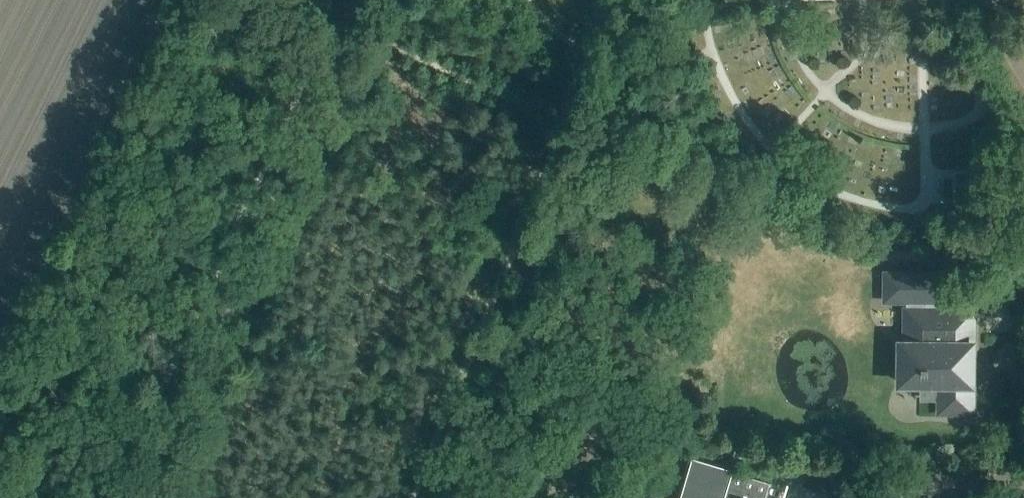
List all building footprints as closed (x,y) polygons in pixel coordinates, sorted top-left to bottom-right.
[(951,305),(952,272),(882,271),(882,305),(905,305),(905,307),(901,307),(901,340),(896,340),(895,389),(919,389),(919,402),(936,402),(935,416),(975,417),(976,308),(948,307),(948,305),(951,305)] [(687,488),(713,496),(712,497),(765,497),(768,485),(694,463),(687,488)]
